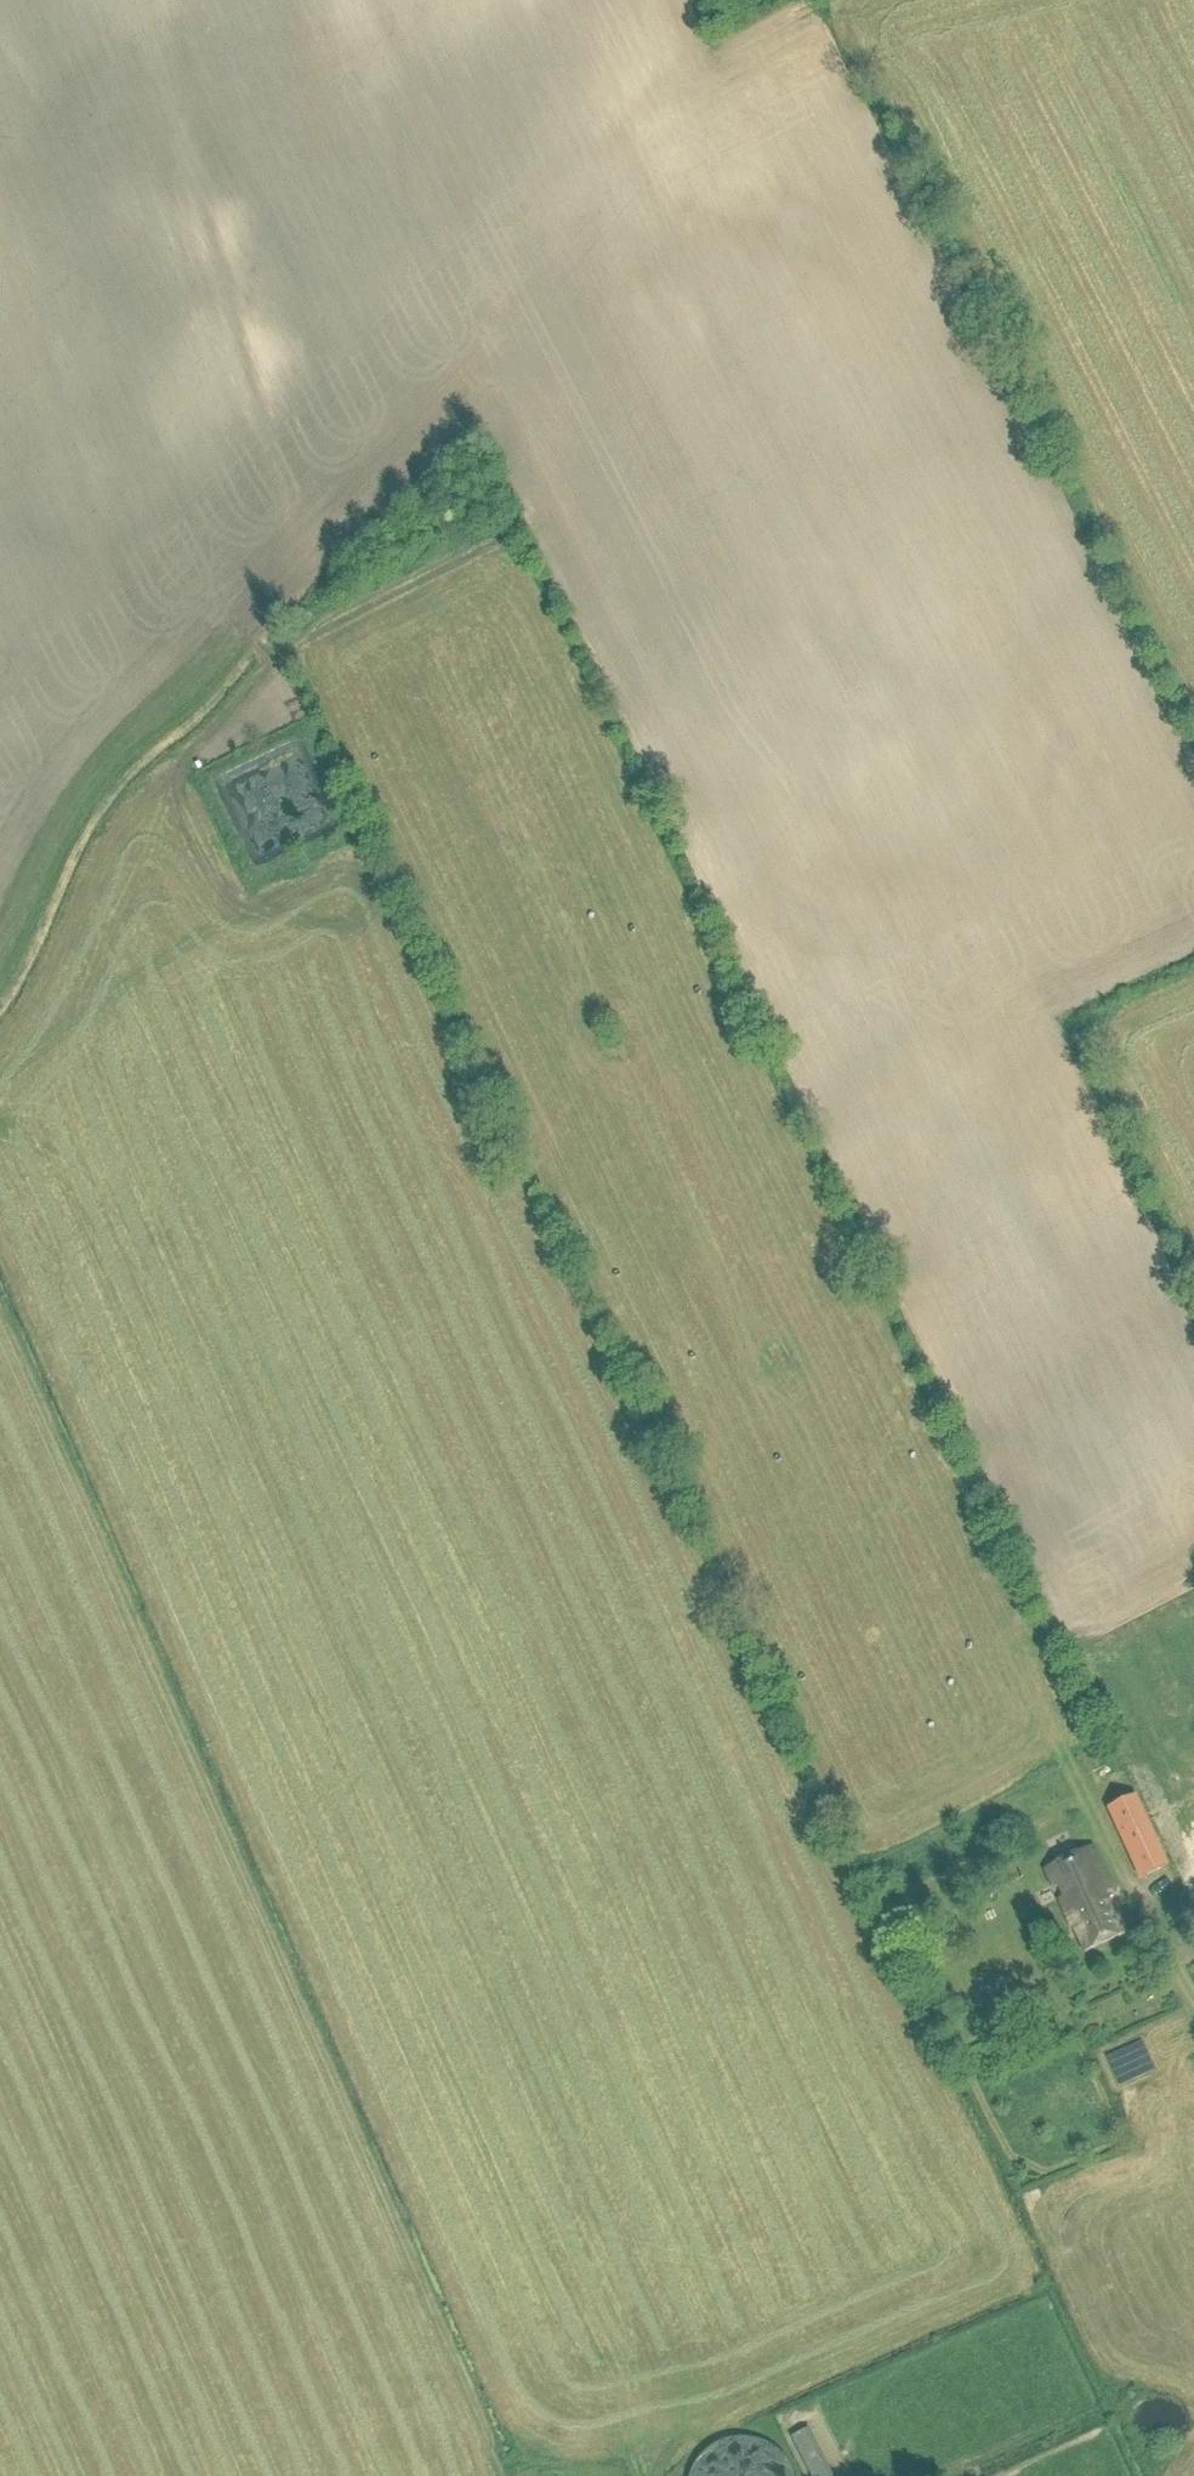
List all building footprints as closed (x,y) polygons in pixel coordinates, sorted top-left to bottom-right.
[(257,768),(275,833),(314,821),(296,756),(257,768)] [(208,783),(235,835),(264,821),(237,768),(208,783)] [(1125,1885),(1153,1871),(1131,1825),(1103,1838),(1125,1885)] [(1045,1870),(1052,1886),(1056,1884),(1062,1898),(1059,1900),(1072,1929),(1074,1929),(1085,1953),(1125,1934),(1115,1910),(1111,1912),(1103,1894),(1111,1890),(1091,1847),(1045,1870)] [(792,2437),(812,2475),(822,2475),(801,2432),(792,2437)]
